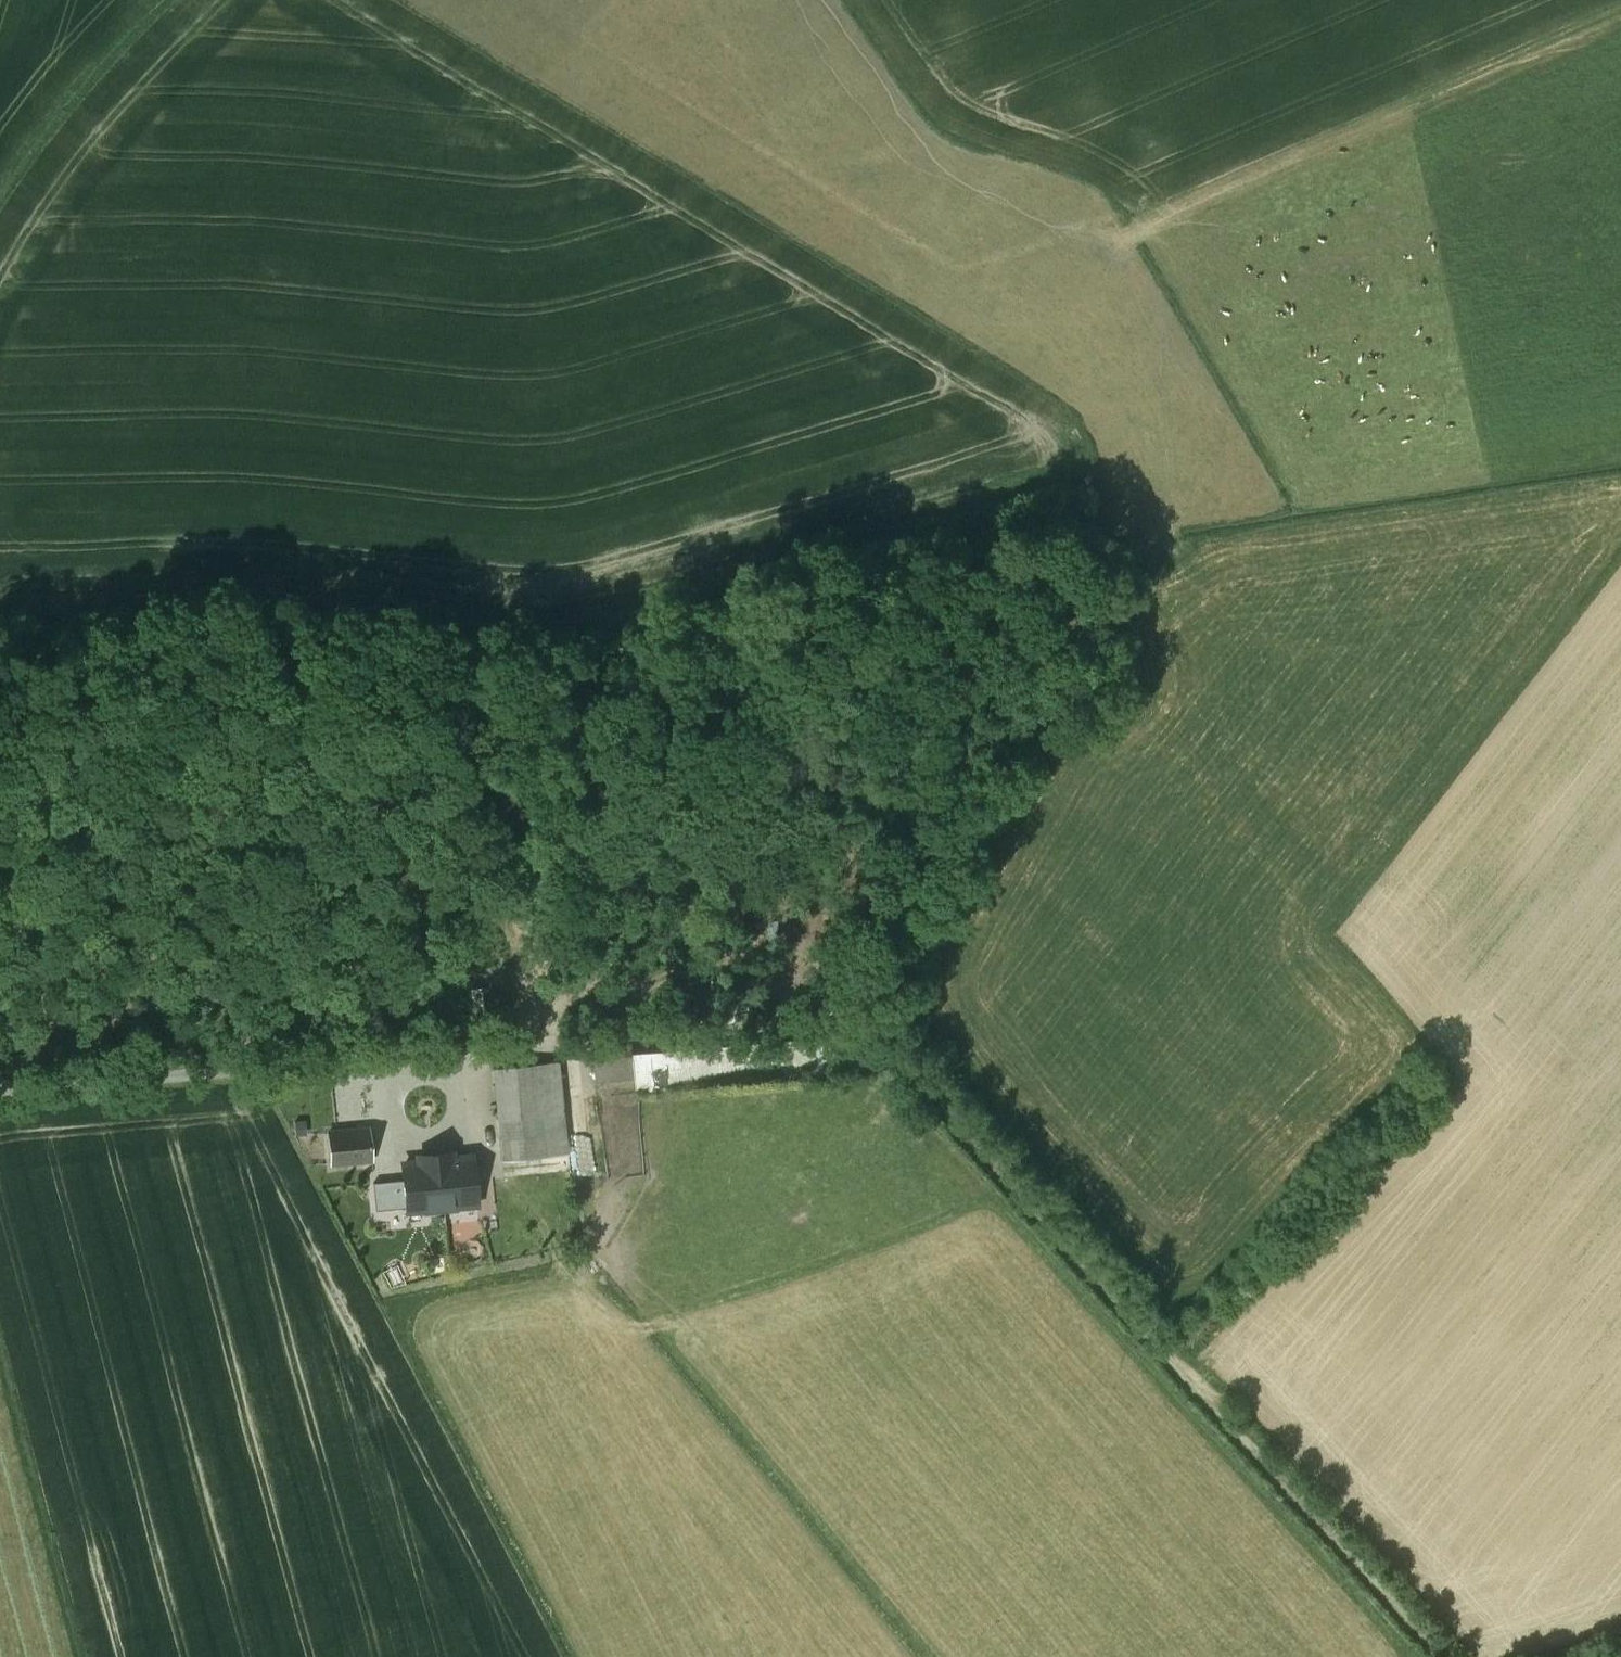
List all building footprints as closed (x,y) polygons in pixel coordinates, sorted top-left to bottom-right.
[(433,1037),(434,1050),(475,1047),(473,1033),(473,1022),(432,1026),(433,1037)] [(789,1039),(642,1049),(644,1078),(825,1066),(824,1041),(789,1043),(789,1039)] [(594,1051),(597,1079),(637,1076),(635,1048),(594,1051)] [(561,1061),(493,1068),(503,1160),(570,1153),(561,1061)] [(338,1082),(295,1086),(299,1133),(328,1130),(341,1128),(343,1128),(338,1082)] [(392,1126),(370,1128),(373,1158),(396,1156),(395,1147),(393,1147),(392,1126)] [(328,1130),(331,1162),(373,1158),(370,1128),(342,1131),(341,1128),(328,1130)] [(381,1179),(383,1209),(490,1203),(488,1157),(464,1158),(464,1149),(404,1152),(405,1178),(381,1179)]
